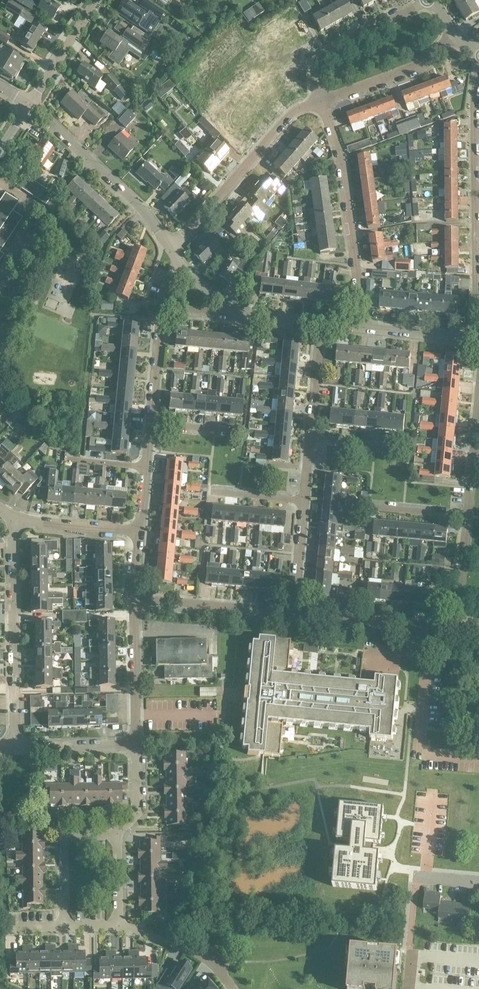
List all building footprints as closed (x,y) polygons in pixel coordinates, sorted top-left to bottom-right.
[(34,7),(38,9),(37,9),(53,19),(60,7),(48,0),(36,0),(35,2),(33,0),(29,0),(24,8),(31,12),(34,7)] [(160,21),(165,14),(145,0),(144,0),(140,7),(149,13),(160,21)] [(197,12),(204,5),(200,0),(194,0),(190,4),(197,12)] [(298,4),(304,14),(311,10),(305,0),(298,4)] [(348,16),(352,14),(349,9),(350,8),(345,0),(333,7),(341,20),(343,19),(343,20),(348,17),(348,16)] [(368,6),(368,7),(373,4),(373,3),(374,2),(372,0),(357,0),(359,4),(360,3),(363,8),(368,6)] [(474,3),(477,2),(476,0),(456,0),(454,1),(457,5),(456,6),(459,11),(460,10),(460,11),(474,3)] [(160,21),(149,13),(147,16),(125,1),(117,12),(139,27),(139,28),(145,32),(149,26),(155,30),(161,21),(160,21)] [(19,17),(23,10),(10,3),(6,9),(19,17)] [(461,12),(460,13),(463,18),(464,18),(466,22),(472,19),(473,20),(478,16),(478,12),(474,3),(460,11),(461,12)] [(296,5),(259,25),(261,29),(298,9),(296,5)] [(341,20),(333,7),(323,12),(331,26),(335,24),(336,25),(341,22),(340,21),(341,20)] [(234,11),(206,42),(209,45),(237,14),(234,11)] [(330,27),(331,26),(323,12),(311,19),(316,28),(318,27),(320,32),(324,30),(325,31),(330,28),(330,27)] [(260,68),(219,115),(238,132),(243,127),(245,129),(249,124),(247,122),(252,117),(254,119),(259,113),(256,111),(261,106),(263,108),(268,103),(266,101),(270,96),(272,98),(277,92),(269,86),(274,80),(276,81),(281,74),(279,73),(282,69),(285,70),(290,64),(288,62),(292,58),(294,60),(299,54),(297,52),(301,48),(303,50),(308,43),(306,41),(310,37),(290,20),(254,62),(260,68)] [(21,32),(29,36),(38,42),(44,33),(32,25),(32,26),(25,22),(20,30),(21,31),(21,32)] [(256,27),(235,39),(237,42),(258,31),(256,27)] [(125,50),(129,52),(140,59),(150,45),(128,29),(122,38),(121,37),(119,41),(122,43),(121,44),(127,47),(125,50)] [(10,38),(0,32),(0,41),(6,45),(10,38)] [(38,42),(29,36),(21,32),(16,41),(21,44),(26,47),(24,50),(31,54),(32,51),(33,52),(38,42)] [(119,41),(108,33),(100,44),(112,53),(108,59),(119,67),(129,52),(125,50),(127,47),(121,44),(122,43),(119,41)] [(204,44),(171,80),(174,82),(206,47),(204,44)] [(21,64),(22,62),(10,55),(11,53),(0,47),(0,61),(20,73),(24,65),(23,65),(21,64)] [(20,73),(0,61),(0,72),(12,80),(13,78),(15,79),(16,80),(20,73)] [(103,77),(84,64),(77,75),(84,79),(81,83),(86,86),(87,85),(94,90),(103,77)] [(114,93),(122,101),(128,96),(120,87),(121,86),(110,75),(103,82),(113,93),(114,93)] [(448,78),(436,83),(443,100),(448,98),(446,92),(452,90),(448,78)] [(175,87),(170,81),(164,86),(169,92),(175,87)] [(425,87),(429,98),(440,94),(442,100),(443,100),(436,83),(425,87)] [(425,87),(413,91),(418,103),(429,98),(425,87)] [(402,95),(406,107),(407,107),(408,110),(410,112),(420,109),(418,103),(413,91),(402,95)] [(105,116),(93,104),(89,108),(72,92),(61,104),(78,121),(83,116),(95,127),(105,116)] [(397,111),(392,99),(381,103),(386,115),(388,119),(393,118),(391,113),(397,111)] [(386,115),(381,103),(370,108),(374,119),(386,115)] [(432,106),(434,112),(440,109),(438,103),(432,106)] [(358,112),(363,123),(374,119),(370,108),(358,112)] [(118,122),(126,129),(136,119),(128,112),(118,122)] [(358,112),(347,116),(351,128),(363,123),(358,112)] [(416,116),(406,120),(411,132),(421,128),(419,124),(416,116)] [(206,121),(203,118),(198,122),(209,133),(214,129),(206,121)] [(401,136),(411,132),(406,120),(396,124),(401,136)] [(445,138),(458,138),(457,126),(445,126),(439,126),(440,138),(445,138)] [(169,131),(190,152),(194,148),(173,127),(169,131)] [(305,131),(298,140),(310,150),(318,140),(311,134),(310,135),(305,131)] [(121,135),(108,148),(123,162),(135,149),(121,135)] [(208,153),(220,164),(229,153),(212,138),(208,144),(211,147),(207,152),(208,153)] [(458,138),(445,138),(445,150),(458,150),(458,138)] [(301,160),(310,150),(298,140),(289,149),(301,160)] [(43,169),(47,162),(53,166),(59,158),(53,154),(54,152),(40,143),(29,159),(30,160),(26,166),(33,170),(36,165),(43,169)] [(175,147),(185,158),(189,153),(180,143),(175,147)] [(289,149),(281,159),(293,169),(301,160),(289,149)] [(322,155),(322,154),(317,149),(314,153),(319,158),(319,157),(322,155)] [(445,162),(458,162),(458,150),(445,150),(445,162)] [(208,153),(207,152),(202,158),(198,154),(194,159),(197,162),(197,163),(210,175),(220,164),(208,153)] [(358,157),(360,170),(372,168),(370,156),(358,157)] [(277,173),(284,179),(293,169),(281,159),(274,167),(278,171),(277,173)] [(59,161),(54,176),(64,178),(68,163),(59,161)] [(458,174),(458,162),(445,162),(446,174),(458,174)] [(160,187),(165,191),(173,183),(166,176),(163,180),(146,164),(137,174),(143,180),(144,179),(156,191),(160,187)] [(362,182),(374,180),(380,179),(378,167),(372,168),(360,170),(362,182)] [(169,172),(176,179),(181,175),(173,168),(169,172)] [(446,187),(458,186),(458,174),(446,174),(446,187)] [(49,192),(23,175),(16,186),(46,206),(53,195),(49,192)] [(183,176),(175,184),(180,189),(188,180),(183,176)] [(87,188),(77,178),(67,189),(77,199),(87,188)] [(286,191),(271,178),(267,182),(263,179),(256,187),(271,200),(276,193),(281,197),(286,191)] [(319,179),(310,181),(311,193),(327,191),(325,180),(319,181),(319,179)] [(362,182),(363,194),(375,192),(374,180),(362,182)] [(458,199),(458,186),(446,187),(446,199),(458,199)] [(253,199),(249,204),(264,216),(269,210),(265,206),(271,200),(256,187),(249,195),(253,199)] [(98,198),(87,188),(77,199),(80,202),(87,209),(98,198)] [(178,192),(164,208),(175,218),(189,203),(189,202),(193,197),(185,189),(180,194),(178,192)] [(327,191),(311,193),(313,205),(329,203),(327,191)] [(377,204),(375,192),(363,194),(365,206),(377,204)] [(23,219),(13,212),(19,204),(5,195),(0,202),(0,253),(23,219)] [(87,209),(98,218),(108,207),(98,198),(87,209)] [(77,199),(72,204),(68,208),(71,211),(75,207),(80,202),(77,199)] [(446,211),(458,211),(458,199),(446,199),(446,211)] [(330,216),(329,203),(313,205),(315,218),(330,216)] [(241,204),(234,213),(248,225),(249,224),(254,218),(259,222),(264,216),(249,204),(245,208),(241,204)] [(365,206),(367,218),(379,216),(377,204),(365,206)] [(118,217),(108,207),(98,218),(108,228),(118,217)] [(446,211),(446,223),(458,223),(458,211),(446,211)] [(248,225),(234,213),(227,221),(228,222),(224,226),(241,242),(247,235),(244,233),(251,226),(249,224),(248,225)] [(332,228),(330,216),(315,218),(317,230),(332,228)] [(367,218),(368,230),(380,228),(379,216),(367,218)] [(128,225),(120,231),(129,241),(136,235),(128,225)] [(332,228),(317,230),(318,243),(334,241),(332,228)] [(445,231),(446,244),(459,244),(458,231),(445,231)] [(96,240),(101,245),(108,238),(103,233),(96,240)] [(275,237),(271,233),(266,239),(270,243),(275,237)] [(236,242),(229,235),(221,243),(228,250),(236,242)] [(371,251),(384,249),(398,247),(398,242),(390,243),(390,241),(384,242),(383,236),(369,238),(371,251)] [(210,240),(194,256),(203,265),(219,249),(210,240)] [(334,241),(318,243),(320,255),(329,254),(329,252),(335,251),(334,241)] [(409,252),(418,252),(417,241),(409,241),(409,252)] [(446,257),(459,257),(459,244),(446,244),(446,257)] [(142,265),(147,253),(134,248),(129,260),(142,265)] [(219,249),(213,255),(217,259),(223,253),(219,249)] [(392,254),(385,254),(384,249),(371,251),(373,264),(386,262),(393,261),(392,254)] [(264,252),(258,258),(256,274),(267,275),(269,253),(264,252)] [(217,277),(228,283),(237,270),(245,275),(251,266),(250,265),(255,258),(251,255),(245,265),(240,262),(240,264),(230,258),(227,263),(226,263),(217,277)] [(446,257),(446,270),(459,270),(459,257),(446,257)] [(137,277),(142,265),(129,260),(124,272),(137,277)] [(115,261),(113,267),(121,270),(123,264),(115,261)] [(411,262),(396,261),(395,271),(409,272),(414,273),(414,263),(411,263),(411,262)] [(124,272),(120,284),(133,289),(137,277),(124,272)] [(396,273),(383,272),(382,281),(383,281),(395,282),(396,273)] [(401,279),(408,279),(408,274),(396,273),(395,282),(401,282),(401,279)] [(460,279),(447,278),(446,286),(459,287),(460,279)] [(273,282),(261,280),(259,295),(271,297),(273,282)] [(285,283),(273,282),(271,297),(283,298),(285,283)] [(283,298),(295,300),(297,285),(285,283),(283,298)] [(128,301),(133,289),(120,284),(115,296),(128,301)] [(309,286),(297,285),(295,300),(308,301),(309,286)] [(308,301),(320,303),(322,288),(309,286),(308,301)] [(320,303),(332,304),(334,289),(322,288),(320,303)] [(380,309),(393,310),(393,306),(394,295),(395,290),(382,289),(382,294),(381,294),(380,309)] [(62,302),(64,296),(54,292),(52,299),(62,302)] [(458,300),(452,299),(452,294),(446,293),(445,299),(445,305),(444,314),(457,315),(458,300)] [(407,296),(394,295),(393,306),(393,310),(398,311),(406,311),(406,305),(407,296)] [(418,312),(420,297),(418,297),(407,296),(406,305),(406,311),(418,312)] [(419,312),(431,313),(432,298),(422,297),(420,297),(418,312),(419,312)] [(442,314),(444,314),(445,305),(445,299),(432,298),(431,313),(442,314)] [(138,339),(139,326),(124,325),(122,338),(138,339)] [(189,334),(176,333),(175,348),(187,349),(189,334)] [(187,349),(199,350),(201,335),(189,334),(187,349)] [(213,336),(201,335),(199,350),(212,351),(213,336)] [(225,337),(213,336),(212,351),(224,352),(225,337)] [(237,339),(225,337),(224,352),(236,353),(237,339)] [(122,338),(122,347),(121,350),(136,352),(138,339),(122,338)] [(249,340),(237,339),(236,353),(243,354),(248,354),(249,344),(249,340)] [(283,340),(282,352),(297,354),(298,342),(283,340)] [(253,345),(249,344),(248,354),(243,354),(242,360),(240,360),(239,375),(250,376),(252,355),(253,355),(253,345)] [(350,349),(338,348),(337,363),(349,364),(350,349)] [(362,350),(350,349),(349,364),(361,365),(362,350)] [(121,350),(121,354),(120,363),(135,365),(136,352),(121,350)] [(361,365),(373,366),(374,351),(362,350),(361,365)] [(387,353),(374,351),(373,366),(385,367),(387,353)] [(296,366),(297,354),(282,352),(281,364),(296,366)] [(385,373),(381,373),(381,380),(387,380),(388,374),(390,374),(390,368),(397,369),(399,354),(387,353),(385,367),(385,373)] [(397,369),(409,370),(411,355),(399,354),(397,369)] [(423,366),(430,367),(430,359),(441,360),(441,355),(424,354),(423,366)] [(447,356),(446,368),(461,369),(462,357),(447,356)] [(134,378),(135,365),(120,363),(119,376),(134,378)] [(296,366),(281,364),(280,377),(295,378),(296,366)] [(460,382),(461,369),(446,368),(445,380),(460,382)] [(278,370),(260,371),(261,382),(279,380),(278,370)] [(171,390),(176,390),(177,380),(184,381),(184,374),(172,373),(171,390)] [(414,388),(416,376),(405,375),(404,385),(408,386),(408,388),(414,388)] [(133,391),(134,378),(119,376),(117,389),(133,391)] [(294,390),(295,378),(280,377),(279,389),(294,390)] [(354,387),(362,388),(363,378),(356,378),(356,385),(354,385),(354,387)] [(241,380),(239,396),(237,395),(236,402),(231,401),(230,416),(242,417),(245,380),(241,380)] [(445,380),(444,392),(459,394),(460,382),(445,380)] [(133,391),(117,389),(116,402),(132,404),(133,391)] [(294,390),(279,389),(278,401),(293,402),(294,390)] [(337,405),(338,395),(345,396),(346,390),(334,389),(332,405),(337,405)] [(458,406),(459,394),(444,392),(443,404),(458,406)] [(182,397),(170,395),(169,410),(181,412),(182,397)] [(193,413),(195,398),(182,397),(181,412),(193,413)] [(195,398),(193,413),(205,414),(207,399),(195,398)] [(207,399),(205,414),(218,415),(219,400),(207,399)] [(230,416),(231,401),(219,400),(218,415),(230,416)] [(291,414),(293,402),(278,401),(277,413),(291,414)] [(115,415),(130,417),(132,404),(116,402),(110,402),(109,405),(109,407),(116,407),(115,415)] [(384,410),(385,403),(378,402),(378,409),(376,409),(375,415),(381,415),(381,409),(384,410)] [(443,404),(441,417),(456,418),(458,406),(443,404)] [(344,412),(332,411),(331,426),(343,427),(344,412)] [(15,420),(19,416),(14,412),(10,416),(11,417),(15,420)] [(343,427),(355,428),(356,413),(344,412),(343,427)] [(277,413),(275,425),(290,427),(291,414),(277,413)] [(355,428),(367,429),(368,414),(356,413),(355,428)] [(20,420),(27,423),(30,418),(23,414),(20,420)] [(114,428),(129,430),(130,417),(115,415),(108,414),(107,424),(108,424),(108,427),(114,428)] [(375,415),(368,414),(367,429),(379,430),(381,415),(375,415)] [(379,430),(391,431),(393,417),(381,415),(379,430)] [(391,431),(404,432),(405,418),(393,417),(391,431)] [(455,430),(456,418),(441,417),(440,429),(455,430)] [(259,429),(259,418),(251,418),(251,429),(259,429)] [(13,422),(9,427),(12,430),(17,425),(13,422)] [(289,439),(290,427),(275,425),(275,432),(274,437),(289,439)] [(128,442),(129,430),(114,428),(113,441),(128,442)] [(454,442),(455,430),(440,429),(439,441),(454,442)] [(274,437),(261,436),(261,439),(268,440),(274,441),(273,449),(288,451),(289,439),(274,437)] [(90,439),(89,451),(89,452),(111,454),(127,455),(128,442),(113,441),(112,448),(105,448),(105,449),(96,448),(97,440),(92,440),(90,439)] [(453,454),(454,442),(439,441),(438,453),(453,454)] [(3,461),(10,453),(1,446),(0,447),(0,459),(3,461)] [(287,463),(288,451),(273,449),(272,462),(287,463)] [(10,453),(3,461),(7,466),(0,473),(0,482),(5,487),(17,474),(11,469),(19,461),(10,453)] [(452,467),(453,454),(438,453),(437,465),(452,467)] [(168,462),(166,474),(181,475),(182,463),(168,462)] [(76,470),(73,470),(73,476),(76,477),(76,478),(79,479),(79,476),(88,477),(89,466),(77,465),(76,470)] [(451,479),(452,467),(437,465),(436,473),(420,471),(420,476),(451,479)] [(42,481),(49,482),(48,488),(47,503),(60,504),(62,489),(62,483),(57,482),(54,482),(55,472),(55,468),(45,467),(45,469),(42,481)] [(106,468),(98,467),(97,472),(99,473),(98,479),(102,479),(101,481),(105,481),(105,473),(106,468)] [(21,470),(17,474),(5,487),(15,496),(19,492),(23,496),(31,487),(38,479),(29,471),(26,475),(21,470)] [(166,474),(165,486),(180,487),(181,475),(166,474)] [(327,475),(326,488),(341,489),(342,477),(327,475)] [(88,484),(87,492),(86,507),(99,508),(100,493),(101,481),(102,479),(98,479),(96,479),(95,485),(88,484)] [(101,481),(100,493),(99,508),(112,509),(113,494),(106,493),(106,487),(104,487),(105,481),(101,481)] [(73,506),(86,507),(87,492),(82,491),(82,484),(78,484),(78,485),(75,485),(74,490),(73,506)] [(179,499),(180,487),(165,486),(164,498),(179,499)] [(340,501),(341,489),(326,488),(325,500),(340,501)] [(60,504),(73,506),(74,490),(62,489),(60,504)] [(126,495),(113,494),(112,509),(125,511),(126,495)] [(164,498),(163,510),(178,511),(179,499),(164,498)] [(325,500),(324,512),(339,514),(340,501),(325,500)] [(225,508),(213,507),(211,522),(223,523),(225,508)] [(237,510),(225,508),(223,523),(236,524),(237,510)] [(163,510),(162,522),(177,524),(178,511),(163,510)] [(237,510),(236,524),(248,526),(249,511),(237,510)] [(261,512),(249,511),(248,526),(260,527),(261,512)] [(260,527),(272,528),(273,513),(261,512),(260,527)] [(323,524),(338,526),(339,514),(324,512),(323,524)] [(286,514),(273,513),(272,528),(284,529),(286,514)] [(162,522),(161,534),(176,536),(177,524),(162,522)] [(388,523),(375,522),(374,537),(386,538),(388,523)] [(386,538),(398,540),(400,525),(388,523),(386,538)] [(323,524),(322,537),(336,538),(338,526),(323,524)] [(412,526),(400,525),(398,540),(411,541),(412,526)] [(411,541),(423,542),(424,527),(412,526),(411,541)] [(436,528),(424,527),(423,542),(435,543),(436,528)] [(436,528),(435,543),(434,549),(446,550),(447,544),(448,529),(436,528)] [(161,534),(160,546),(174,548),(176,536),(161,534)] [(322,537),(320,549),(335,550),(336,538),(322,537)] [(30,548),(30,561),(47,561),(47,551),(57,551),(57,543),(44,543),(44,548),(30,548)] [(173,560),(174,548),(160,546),(158,559),(173,560)] [(95,551),(95,560),(112,560),(112,547),(95,547),(86,547),(86,553),(92,553),(92,551),(95,551)] [(320,549),(319,561),(334,563),(335,550),(320,549)] [(158,559),(157,571),(172,572),(173,560),(158,559)] [(92,570),(92,568),(86,568),(86,573),(95,573),(112,573),(112,560),(95,560),(95,570),(92,570)] [(48,570),(47,561),(30,561),(31,574),(48,574),(56,574),(56,569),(50,569),(50,570),(48,570)] [(319,561),(318,573),(333,575),(339,575),(340,572),(341,563),(334,563),(319,561)] [(217,586),(229,587),(231,566),(228,566),(226,566),(226,572),(219,571),(217,586)] [(229,587),(242,588),(243,574),(236,573),(237,567),(235,566),(231,566),(229,587)] [(432,576),(439,576),(438,586),(443,586),(445,569),(432,568),(432,576)] [(205,585),(217,586),(219,571),(213,571),(207,570),(205,585)] [(157,571),(156,583),(171,584),(172,572),(157,571)] [(112,573),(95,573),(86,573),(86,579),(92,579),(92,587),(95,586),(112,586),(112,573)] [(318,573),(317,586),(332,587),(333,575),(318,573)] [(48,574),(31,574),(31,587),(48,587),(48,578),(50,578),(50,579),(56,579),(64,579),(64,574),(56,574),(48,574)] [(242,588),(254,590),(255,575),(243,574),(242,588)] [(254,590),(266,591),(267,576),(255,575),(254,590)] [(280,577),(267,576),(266,591),(278,592),(280,577)] [(382,587),(369,585),(368,600),(380,601),(382,587)] [(86,594),(85,594),(85,599),(87,599),(95,599),(112,599),(112,586),(95,586),(95,591),(86,591),(86,594)] [(316,598),(331,599),(354,602),(355,590),(349,589),(348,596),(337,595),(338,588),(332,587),(317,586),(316,598)] [(31,600),(48,600),(57,600),(66,600),(66,594),(57,595),(50,595),(50,596),(48,596),(48,587),(31,587),(31,600)] [(394,588),(382,587),(380,601),(392,602),(394,588)] [(392,602),(405,604),(406,589),(394,588),(392,602)] [(418,590),(406,589),(405,604),(417,605),(418,590)] [(417,605),(429,606),(430,591),(418,590),(417,605)] [(429,606),(441,607),(443,592),(430,591),(429,606)] [(95,599),(87,599),(85,599),(85,606),(95,606),(95,613),(113,612),(112,599),(95,599)] [(48,603),(50,603),(50,605),(57,605),(57,600),(48,600),(31,600),(31,613),(48,613),(48,603)] [(34,623),(34,636),(51,636),(51,626),(54,626),(54,628),(60,628),(60,623),(51,623),(51,622),(34,623)] [(98,622),(89,622),(89,627),(95,627),(95,626),(98,626),(98,635),(115,635),(115,622),(98,622)] [(89,649),(98,649),(115,648),(115,635),(98,635),(98,645),(96,645),(96,643),(89,643),(89,649)] [(35,650),(52,650),(60,649),(60,644),(54,644),(54,646),(52,646),(51,636),(34,636),(35,650)] [(258,644),(252,644),(242,750),(248,750),(247,755),(259,756),(265,757),(279,758),(282,724),(371,732),(370,739),(393,741),(399,680),(361,677),(360,684),(287,677),(290,642),(258,639),(258,644)] [(158,668),(165,668),(165,680),(212,679),(211,658),(206,658),(206,642),(156,642),(156,666),(156,668),(158,668)] [(115,648),(98,649),(89,649),(90,654),(96,654),(96,652),(98,652),(98,662),(115,661),(115,648)] [(60,649),(52,650),(35,650),(35,663),(52,662),(52,653),(54,653),(54,655),(61,655),(60,649)] [(90,675),(98,675),(115,674),(115,661),(98,662),(98,671),(96,671),(96,669),(90,670),(90,675)] [(35,676),(52,676),(61,675),(61,670),(55,670),(55,672),(52,672),(52,662),(35,663),(35,676)] [(90,675),(90,680),(96,680),(96,678),(98,678),(99,688),(116,688),(115,674),(98,675),(90,675)] [(52,679),(55,679),(55,681),(61,681),(61,675),(52,676),(35,676),(35,689),(52,689),(52,679)] [(74,713),(74,717),(75,730),(88,729),(87,707),(87,703),(87,697),(84,697),(84,703),(82,704),(82,710),(84,710),(84,712),(74,713)] [(107,720),(107,714),(106,712),(91,712),(91,710),(93,710),(92,703),(87,703),(87,707),(88,729),(101,729),(101,726),(107,726),(107,720)] [(61,730),(61,713),(61,704),(56,704),(56,710),(58,710),(58,713),(42,713),(42,715),(43,721),(43,727),(48,727),(48,730),(61,730)] [(75,730),(74,717),(74,713),(65,713),(65,710),(66,710),(66,704),(61,704),(61,713),(61,730),(75,730)] [(164,762),(164,767),(186,767),(186,754),(186,750),(178,751),(178,754),(166,755),(166,762),(164,762)] [(186,779),(193,779),(193,775),(186,775),(186,767),(164,767),(164,772),(166,772),(166,779),(186,779)] [(73,779),(74,786),(73,786),(74,806),(81,806),(81,808),(86,808),(86,786),(77,786),(77,778),(73,779)] [(94,785),(86,786),(86,808),(91,808),(91,806),(98,806),(98,785),(98,778),(94,778),(94,785)] [(98,778),(98,785),(98,806),(105,806),(105,808),(110,808),(110,785),(102,785),(101,778),(98,778)] [(70,786),(61,786),(62,808),(67,808),(67,806),(74,806),(73,786),(74,786),(73,779),(70,779),(70,786)] [(193,782),(193,779),(186,779),(166,779),(166,786),(164,786),(164,791),(186,791),(186,782),(193,782)] [(126,785),(110,785),(110,808),(115,807),(115,805),(122,805),(122,792),(126,792),(126,785)] [(57,809),(62,808),(61,786),(49,787),(45,787),(45,794),(49,794),(50,807),(57,807),(57,809)] [(167,796),(167,803),(186,803),(193,803),(193,799),(186,799),(186,791),(164,791),(164,796),(167,796)] [(165,810),(165,815),(187,815),(186,806),(193,806),(193,803),(186,803),(167,803),(167,810),(165,810)] [(381,845),(384,809),(340,805),(337,841),(352,843),(351,846),(351,852),(336,851),(333,888),(377,891),(380,855),(369,854),(370,849),(370,844),(381,845)] [(187,831),(187,815),(165,815),(165,820),(167,820),(167,828),(180,827),(180,831),(187,831)] [(22,830),(22,846),(45,846),(45,841),(42,841),(42,834),(30,834),(30,830),(22,830)] [(138,850),(138,855),(160,855),(160,839),(153,839),(153,843),(140,843),(140,850),(138,850)] [(42,850),(45,850),(45,846),(22,846),(22,855),(16,855),(16,858),(42,858),(42,850)] [(140,867),(160,867),(167,867),(167,863),(160,863),(160,855),(138,855),(138,860),(140,860),(140,867)] [(23,862),(23,870),(45,870),(45,864),(42,864),(42,858),(16,858),(16,862),(23,862)] [(161,879),(160,871),(167,871),(167,867),(160,867),(140,867),(141,874),(138,874),(138,879),(161,879)] [(16,882),(23,882),(43,882),(43,874),(45,874),(45,870),(23,870),(23,878),(16,879),(16,882)] [(161,887),(161,879),(138,879),(138,884),(141,884),(141,891),(167,891),(167,887),(161,887)] [(23,886),(23,894),(45,894),(45,888),(43,888),(43,882),(23,882),(16,882),(16,886),(23,886)] [(167,894),(167,891),(141,891),(141,898),(138,898),(138,903),(161,903),(161,895),(167,894)] [(23,894),(23,906),(23,910),(31,910),(31,906),(43,906),(43,898),(45,898),(45,894),(23,894)] [(439,919),(441,896),(426,895),(425,894),(424,910),(425,910),(425,909),(440,911),(439,919)] [(442,896),(441,896),(439,919),(440,919),(455,920),(456,905),(441,904),(442,896)] [(161,919),(161,903),(138,903),(138,908),(141,908),(141,915),(154,915),(154,919),(161,919)] [(472,906),(472,907),(456,905),(455,920),(470,921),(471,922),(472,906)] [(28,974),(27,954),(27,947),(22,947),(22,954),(16,954),(16,962),(10,962),(10,974),(28,974)] [(27,947),(27,954),(28,974),(39,974),(39,954),(32,954),(32,947),(27,947)] [(45,954),(39,954),(39,974),(51,974),(50,968),(50,954),(50,947),(45,947),(45,954)] [(55,947),(50,947),(50,954),(50,968),(51,974),(51,977),(62,977),(62,973),(62,966),(62,954),(55,954),(55,947)] [(68,954),(62,954),(62,973),(74,973),(73,954),(73,947),(68,947),(68,954)] [(73,947),(73,954),(74,973),(91,973),(91,961),(85,961),(85,953),(78,954),(78,947),(73,947)] [(352,949),(349,988),(396,988),(399,953),(352,949)] [(134,979),(133,959),(133,952),(129,952),(129,960),(122,960),(123,979),(134,979)] [(139,959),(139,952),(133,952),(133,959),(134,979),(152,979),(152,966),(146,967),(146,959),(139,959)] [(94,980),(111,980),(111,962),(111,960),(110,953),(106,953),(106,960),(99,960),(99,967),(93,968),(94,980)] [(110,953),(111,960),(111,962),(111,980),(123,979),(122,960),(116,960),(116,953),(110,953)] [(179,963),(172,975),(167,972),(158,985),(164,988),(167,984),(174,988),(179,988),(191,970),(179,963)]
